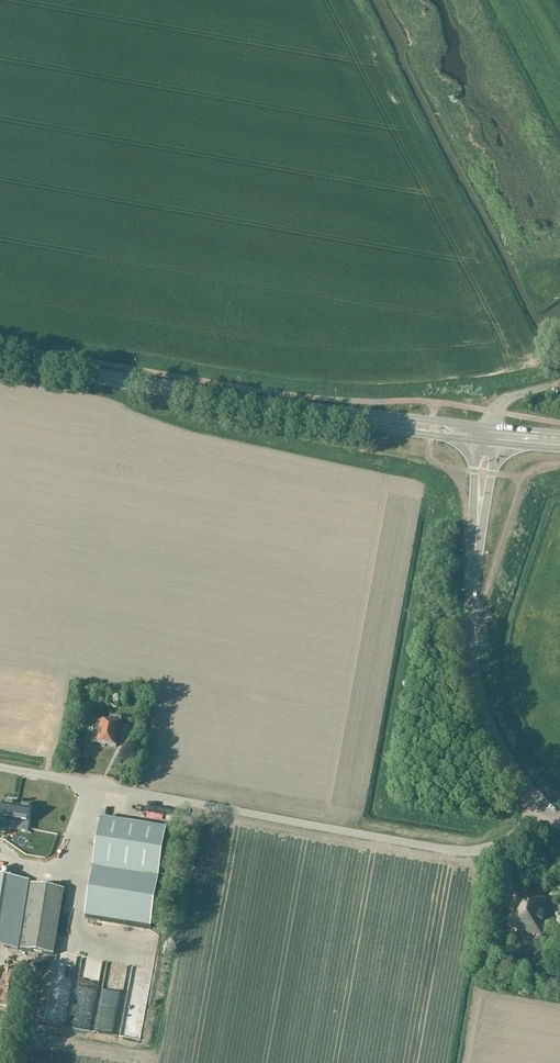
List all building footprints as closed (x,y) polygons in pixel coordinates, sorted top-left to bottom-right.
[(120,726),(117,725),(119,717),(111,716),(110,724),(102,723),(98,743),(100,743),(100,744),(114,747),(114,745),(116,746),(120,726)] [(33,807),(4,801),(0,820),(19,823),(18,831),(28,833),(33,807)] [(85,918),(151,928),(166,829),(100,819),(85,918)] [(19,950),(30,881),(0,877),(0,947),(19,950)] [(54,956),(65,891),(32,885),(21,951),(54,956)] [(541,935),(547,901),(524,896),(524,898),(514,896),(508,927),(510,928),(510,929),(541,935)] [(501,961),(495,967),(503,975),(509,970),(501,961)] [(40,1020),(59,1022),(62,997),(43,995),(40,1020)] [(92,1024),(103,1028),(106,1020),(95,1015),(92,1024)]
